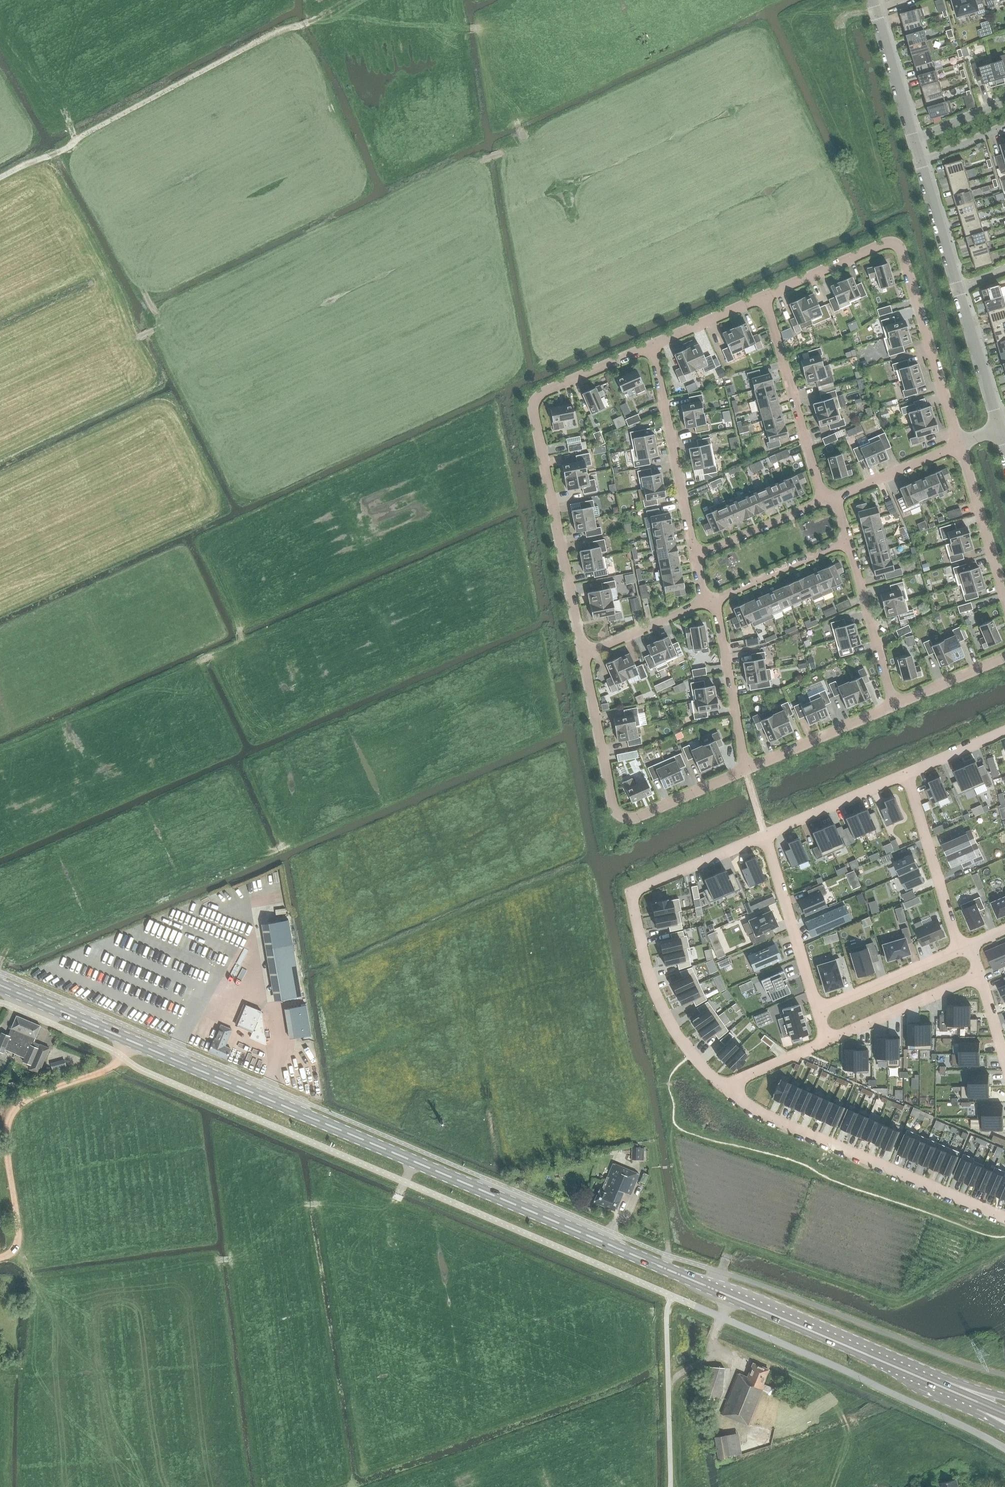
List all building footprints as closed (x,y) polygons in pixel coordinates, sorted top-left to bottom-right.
[(957,16),(977,11),(978,15),(985,13),(982,0),(980,0),(976,1),(975,0),(952,0),(957,16)] [(988,8),(994,6),(993,0),(994,0),(986,0),(988,8)] [(903,25),(921,20),(918,9),(900,14),(903,25)] [(921,20),(903,25),(906,36),(924,30),(921,20)] [(924,30),(906,36),(910,46),(927,41),(927,40),(924,30)] [(927,41),(910,46),(913,56),(930,51),(934,50),(931,39),(927,40),(927,41)] [(930,51),(913,56),(916,66),(933,61),(930,51)] [(991,64),(998,86),(1004,84),(1004,80),(1003,74),(1004,73),(1004,55),(996,57),(998,62),(991,64)] [(933,61),(916,66),(918,76),(936,71),(933,61)] [(989,88),(998,86),(991,64),(984,66),(983,61),(972,64),(977,82),(986,79),(989,88)] [(936,71),(918,76),(922,86),(939,81),(936,71)] [(939,81),(922,86),(925,97),(942,92),(939,81)] [(942,92),(925,97),(928,107),(945,102),(942,92)] [(949,100),(945,102),(928,107),(931,119),(949,114),(953,113),(949,100)] [(1001,145),(1004,157),(997,159),(1001,173),(1004,172),(1004,144),(1001,145)] [(948,176),(966,171),(962,160),(945,165),(948,176)] [(966,171),(948,176),(951,186),(969,181),(966,171)] [(969,181),(951,186),(954,195),(972,190),(969,181)] [(972,190),(954,195),(957,206),(975,201),(972,190)] [(975,201),(957,206),(960,216),(978,211),(975,201)] [(978,211),(960,216),(963,226),(981,221),(978,211)] [(981,221),(963,226),(966,237),(984,232),(981,221)] [(984,232),(966,237),(969,247),(987,242),(987,243),(991,241),(988,230),(984,232)] [(987,242),(969,247),(972,258),(990,253),(987,243),(987,242)] [(990,253),(972,258),(976,269),(993,264),(990,253)] [(880,288),(893,284),(887,263),(866,269),(869,279),(876,276),(880,288)] [(855,285),(851,277),(840,281),(840,282),(849,303),(850,302),(866,295),(861,283),(855,285)] [(849,303),(840,282),(829,287),(834,297),(828,300),(833,312),(850,305),(850,302),(849,303)] [(982,290),(985,301),(1003,296),(1000,285),(982,290)] [(819,307),(813,294),(801,299),(810,319),(821,315),(823,320),(830,317),(825,305),(819,307)] [(985,301),(988,312),(1004,307),(1004,303),(1003,296),(985,301)] [(789,304),(795,318),(789,320),(794,333),(801,330),(801,329),(812,324),(810,320),(810,319),(801,299),(801,298),(789,304)] [(876,309),(878,316),(891,312),(889,305),(876,309)] [(991,322),(1004,318),(1004,307),(988,312),(991,322)] [(880,321),(885,338),(886,338),(907,332),(908,332),(904,320),(895,323),(893,317),(880,321)] [(991,322),(994,332),(1004,329),(1004,318),(991,322)] [(757,334),(751,337),(745,323),(733,328),(733,329),(742,349),(754,344),(756,350),(763,347),(757,334)] [(742,349),(733,329),(721,334),(727,347),(722,350),(727,362),(734,359),(731,354),(742,349)] [(998,343),(1004,341),(1004,329),(994,332),(998,343)] [(883,338),(888,356),(904,352),(902,346),(910,343),(907,332),(886,338),(885,338),(883,338)] [(704,358),(698,344),(687,349),(696,370),(702,367),(704,373),(715,368),(715,367),(712,360),(710,355),(704,358)] [(696,370),(687,349),(686,348),(674,354),(680,368),(674,371),(680,383),(686,380),(684,375),(696,370)] [(822,355),(820,348),(807,352),(809,358),(800,361),(803,372),(804,372),(823,367),(820,356),(822,355)] [(907,360),(891,364),(893,371),(896,370),(899,381),(901,380),(920,374),(917,363),(908,366),(907,360)] [(818,380),(820,386),(832,382),(830,375),(826,377),(823,367),(804,372),(807,383),(818,380)] [(722,368),(716,371),(720,378),(725,376),(722,368)] [(636,394),(645,390),(636,370),(616,379),(621,392),(633,387),(636,394)] [(772,385),(773,385),(770,373),(760,376),(759,370),(746,373),(748,380),(751,379),(754,390),(772,385)] [(902,391),(904,397),(917,394),(915,387),(924,385),(920,374),(901,380),(904,390),(902,391)] [(736,394),(732,378),(724,380),(728,396),(736,394)] [(687,385),(690,392),(700,388),(698,381),(687,385)] [(604,395),(600,385),(582,393),(591,414),(604,408),(599,397),(604,395)] [(775,395),(772,385),(754,390),(756,400),(757,400),(775,395)] [(840,408),(835,390),(819,395),(821,401),(812,403),(816,414),(837,408),(837,409),(840,408)] [(703,402),(701,395),(688,397),(689,404),(680,405),(683,418),(683,417),(703,413),(700,402),(703,402)] [(756,400),(754,400),(757,412),(760,411),(759,410),(778,405),(775,395),(757,400),(756,400)] [(572,404),(550,409),(554,430),(564,428),(562,421),(574,418),(572,404)] [(908,413),(911,424),(933,418),(929,406),(915,410),(913,404),(900,408),(902,415),(908,413)] [(781,415),(778,405),(759,410),(760,411),(762,420),(762,421),(781,415)] [(837,408),(816,414),(815,415),(819,426),(828,424),(830,430),(845,425),(843,418),(841,419),(837,409),(837,408)] [(886,409),(879,411),(882,419),(888,417),(886,409)] [(730,421),(728,411),(722,412),(724,422),(730,421)] [(683,417),(683,418),(685,429),(694,427),(695,433),(709,430),(707,423),(705,424),(703,413),(683,417)] [(637,414),(625,420),(628,426),(640,421),(637,414)] [(763,432),(765,432),(765,431),(784,426),(781,415),(762,421),(762,420),(760,421),(763,432)] [(922,435),(937,431),(933,418),(911,424),(915,437),(909,438),(911,445),(924,441),(922,435)] [(778,439),(788,437),(784,425),(784,426),(765,431),(765,432),(768,442),(766,443),(768,449),(780,446),(778,439)] [(629,432),(633,449),(633,450),(655,445),(653,434),(644,436),(643,430),(629,432)] [(598,446),(605,443),(599,431),(593,434),(598,446)] [(834,433),(821,439),(824,445),(837,440),(834,433)] [(884,450),(890,447),(884,433),(867,440),(868,442),(869,442),(878,463),(888,458),(884,450)] [(688,448),(691,459),(713,455),(709,437),(696,440),(697,446),(688,448)] [(736,437),(728,438),(731,450),(738,448),(736,437)] [(582,449),(580,442),(567,445),(568,452),(582,449)] [(869,442),(868,442),(852,449),(858,461),(864,459),(867,467),(878,463),(869,442)] [(633,449),(630,450),(634,467),(650,464),(648,458),(657,456),(655,445),(633,450),(633,449)] [(776,458),(777,461),(789,456),(787,449),(774,455),(776,458)] [(577,462),(561,465),(564,478),(565,478),(587,474),(585,466),(591,465),(589,453),(575,456),(577,462)] [(841,454),(827,458),(833,479),(852,474),(849,465),(844,466),(841,454)] [(716,472),(713,455),(691,459),(693,470),(702,468),(703,475),(716,472)] [(702,468),(693,470),(695,482),(704,480),(704,481),(717,475),(716,472),(703,475),(702,468)] [(940,471),(940,470),(929,475),(929,476),(937,494),(939,498),(944,496),(942,491),(947,489),(944,480),(950,477),(946,468),(940,471)] [(640,489),(643,489),(662,485),(662,484),(660,473),(651,475),(650,469),(637,471),(640,489)] [(784,480),(792,498),(803,493),(799,485),(806,482),(802,473),(795,476),(795,475),(784,480)] [(587,474),(565,478),(567,490),(582,487),(583,494),(596,491),(594,479),(588,480),(587,474)] [(929,476),(919,480),(927,498),(937,494),(929,476)] [(717,486),(716,484),(715,480),(709,483),(711,487),(712,489),(717,486)] [(775,484),(783,502),(792,498),(784,480),(775,484)] [(927,498),(919,480),(910,484),(918,502),(927,498)] [(910,484),(910,483),(899,488),(903,497),(897,499),(903,513),(920,506),(918,502),(910,484)] [(640,500),(642,500),(644,507),(657,504),(656,498),(665,496),(663,484),(662,484),(662,485),(643,489),(640,489),(638,490),(640,500)] [(695,489),(698,496),(710,490),(707,484),(695,489)] [(783,502),(775,484),(765,488),(773,506),(783,502)] [(773,506),(765,488),(755,492),(763,510),(773,506)] [(755,492),(754,490),(744,495),(745,497),(753,515),(763,511),(763,510),(755,492)] [(735,501),(743,519),(743,520),(753,515),(745,497),(735,501)] [(890,514),(893,513),(897,511),(892,499),(885,502),(890,514)] [(594,507),(592,500),(579,502),(580,509),(571,510),(574,521),(593,518),(591,507),(594,507)] [(726,505),(724,501),(713,505),(715,510),(716,510),(724,527),(733,523),(725,505),(726,505)] [(743,519),(735,501),(726,505),(725,505),(733,523),(743,519)] [(860,523),(879,518),(876,507),(867,509),(865,503),(856,505),(857,512),(860,523)] [(647,528),(649,528),(649,529),(671,524),(669,513),(659,515),(658,508),(646,511),(647,517),(643,518),(646,529),(647,528)] [(946,512),(948,519),(961,515),(959,508),(946,512)] [(713,532),(713,533),(724,528),(724,527),(716,510),(715,510),(705,514),(709,523),(703,526),(707,535),(713,532)] [(586,537),(601,534),(600,527),(595,528),(593,518),(574,521),(576,532),(585,531),(586,537)] [(882,528),(879,518),(860,523),(863,533),(882,528)] [(920,531),(929,528),(926,521),(917,524),(920,531)] [(945,545),(969,538),(970,538),(966,526),(956,529),(954,523),(939,528),(942,540),(948,538),(950,543),(945,545)] [(673,535),(671,524),(649,529),(649,528),(647,528),(649,539),(673,535)] [(863,533),(866,544),(885,539),(882,528),(863,533)] [(651,550),(656,549),(675,545),(673,535),(649,539),(651,550)] [(969,538),(945,545),(950,562),(963,559),(961,552),(972,549),(969,538)] [(600,552),(606,551),(604,539),(588,542),(589,549),(579,551),(582,562),(603,557),(601,557),(600,552)] [(869,554),(887,549),(885,539),(866,544),(869,554)] [(677,556),(678,556),(675,545),(656,549),(658,560),(677,556)] [(869,554),(872,564),(890,559),(887,549),(869,554)] [(679,566),(677,556),(658,560),(660,570),(679,566)] [(584,573),(593,571),(594,577),(607,574),(603,557),(582,562),(584,573)] [(883,573),(885,579),(902,575),(900,568),(893,570),(890,559),(872,564),(871,564),(874,576),(883,573)] [(833,565),(822,569),(822,570),(830,588),(831,587),(841,583),(837,574),(843,571),(839,562),(833,565)] [(978,567),(967,570),(965,564),(952,568),(957,585),(960,584),(981,578),(978,567)] [(660,582),(662,581),(662,580),(681,577),(679,566),(660,570),(657,570),(660,582)] [(949,566),(942,568),(944,575),(951,572),(949,566)] [(833,592),(831,587),(830,588),(822,570),(813,574),(822,596),(833,592)] [(634,572),(626,575),(628,583),(636,581),(634,572)] [(812,601),(822,596),(813,574),(803,578),(811,596),(810,596),(812,601)] [(684,588),(682,576),(681,577),(662,580),(662,581),(664,592),(674,590),(675,597),(685,595),(683,588),(684,588)] [(803,577),(793,582),(801,600),(810,596),(811,596),(803,578),(803,577)] [(981,578),(960,584),(965,601),(978,597),(976,591),(984,588),(981,578)] [(614,581),(601,583),(602,589),(587,592),(590,605),(612,600),(610,589),(615,587),(614,581)] [(790,605),(801,600),(793,582),(782,586),(783,587),(790,605)] [(883,606),(905,600),(907,600),(902,582),(889,585),(891,591),(879,595),(883,606)] [(645,584),(638,586),(641,599),(648,597),(645,584)] [(781,609),(790,605),(783,587),(773,591),(781,609)] [(772,616),(772,615),(782,611),(781,609),(773,591),(763,596),(772,616)] [(773,618),(772,615),(772,616),(763,596),(753,600),(763,622),(773,618)] [(632,598),(633,610),(642,609),(640,597),(632,598)] [(612,600),(590,605),(589,605),(592,618),(607,615),(609,621),(622,619),(620,612),(614,613),(612,600)] [(753,627),(763,622),(753,600),(744,604),(751,622),(753,627)] [(835,605),(838,611),(850,606),(847,600),(835,605)] [(883,606),(886,617),(897,614),(899,620),(907,618),(914,616),(912,609),(908,611),(905,600),(883,606)] [(970,602),(957,606),(959,612),(972,609),(970,602)] [(730,619),(734,628),(741,626),(751,622),(744,604),(743,603),(733,608),(737,617),(730,619)] [(907,618),(899,620),(901,628),(907,625),(909,624),(907,618)] [(845,625),(843,619),(830,623),(835,640),(856,634),(853,623),(845,625)] [(1000,641),(991,620),(979,626),(984,637),(979,639),(983,648),(1000,641)] [(703,625),(684,628),(686,638),(688,649),(693,648),(693,649),(701,648),(702,653),(708,652),(707,647),(703,625)] [(901,628),(895,630),(898,637),(910,631),(907,625),(901,628)] [(954,635),(943,640),(952,661),(964,656),(958,642),(964,639),(963,639),(960,631),(958,627),(952,630),(954,635)] [(851,647),(859,645),(856,634),(835,640),(839,657),(852,653),(851,647)] [(671,645),(667,636),(656,641),(665,662),(682,654),(677,642),(671,645)] [(759,644),(758,637),(744,640),(746,647),(759,644)] [(952,661),(943,640),(932,645),(929,640),(922,643),(928,655),(934,652),(940,667),(952,661)] [(665,662),(656,641),(646,646),(649,654),(644,657),(649,669),(665,662)] [(743,662),(745,673),(764,670),(763,659),(765,659),(764,652),(750,654),(752,660),(743,662)] [(635,667),(629,653),(618,658),(627,679),(638,674),(640,680),(647,677),(641,664),(635,667)] [(897,659),(903,680),(921,675),(919,666),(914,667),(910,655),(897,659)] [(627,679),(618,658),(605,663),(611,677),(606,680),(611,692),(618,689),(615,684),(627,679)] [(693,677),(706,675),(705,667),(691,670),(693,677)] [(857,702),(857,703),(869,698),(863,683),(869,681),(864,668),(857,671),(860,677),(848,682),(857,702)] [(769,679),(771,679),(769,669),(764,670),(745,673),(747,684),(749,684),(750,690),(757,689),(770,686),(769,679)] [(659,680),(653,683),(656,690),(662,688),(659,680)] [(690,683),(693,700),(693,701),(715,697),(715,696),(713,685),(704,687),(703,680),(690,683)] [(835,681),(828,684),(834,696),(839,694),(845,707),(857,703),(857,702),(848,682),(837,687),(835,681)] [(682,682),(677,684),(680,691),(685,688),(682,682)] [(808,697),(810,702),(818,720),(828,715),(824,705),(830,702),(824,690),(808,697)] [(644,702),(641,695),(635,697),(638,703),(644,702)] [(693,701),(693,700),(691,701),(694,719),(707,717),(706,711),(718,708),(716,696),(715,696),(715,697),(693,701)] [(780,736),(781,736),(792,731),(786,717),(792,714),(787,702),(780,705),(783,710),(771,715),(780,736)] [(808,724),(818,720),(810,702),(801,706),(800,703),(793,706),(798,719),(804,716),(808,724)] [(640,726),(636,707),(623,710),(624,716),(613,719),(615,731),(616,731),(635,727),(640,726)] [(758,715),(751,717),(757,730),(763,727),(769,742),(781,736),(780,736),(771,715),(760,720),(758,715)] [(635,727),(616,731),(618,742),(627,740),(628,746),(641,744),(640,737),(637,737),(635,727)] [(711,766),(711,767),(723,761),(717,747),(723,744),(718,732),(711,735),(713,741),(702,745),(711,766)] [(691,750),(688,745),(682,748),(687,760),(693,757),(699,771),(711,766),(702,745),(691,750)] [(636,750),(623,753),(624,760),(638,757),(636,750)] [(679,768),(685,766),(680,754),(663,761),(673,783),(684,779),(679,768)] [(992,757),(987,758),(993,778),(998,776),(992,757)] [(663,788),(673,783),(663,761),(647,768),(653,780),(658,777),(663,788)] [(975,761),(965,766),(974,788),(985,784),(986,787),(992,784),(987,773),(981,775),(975,761)] [(958,780),(952,783),(958,795),(974,788),(965,766),(954,771),(958,780)] [(926,789),(932,804),(949,796),(941,777),(929,782),(931,787),(926,789)] [(631,778),(622,782),(631,802),(651,793),(646,780),(634,785),(631,778)] [(904,819),(894,797),(883,801),(885,807),(880,809),(887,826),(904,819)] [(866,809),(855,813),(864,833),(874,829),(876,834),(883,832),(874,812),(869,814),(866,809)] [(855,813),(844,818),(851,833),(845,835),(849,844),(855,842),(853,838),(864,833),(855,813)] [(833,852),(844,847),(833,823),(822,828),(833,852)] [(942,824),(932,828),(935,833),(944,829),(942,824)] [(817,846),(812,848),(816,859),(833,852),(822,828),(811,832),(817,846)] [(956,839),(944,845),(948,854),(947,855),(947,856),(972,845),(967,835),(964,836),(961,829),(950,834),(952,839),(955,837),(956,839)] [(791,867),(808,860),(798,838),(787,843),(789,848),(784,851),(791,867)] [(895,839),(891,841),(895,850),(899,848),(895,839)] [(972,845),(947,856),(951,866),(964,860),(965,863),(963,864),(965,869),(985,860),(984,860),(982,853),(976,855),(972,846),(972,845)] [(891,852),(880,857),(883,863),(894,859),(891,852)] [(912,854),(894,862),(899,875),(899,876),(919,868),(918,867),(912,854)] [(741,869),(748,887),(765,880),(755,856),(744,861),(746,867),(741,869)] [(899,876),(898,877),(902,886),(904,886),(906,890),(906,889),(924,882),(924,880),(919,869),(919,868),(899,876)] [(714,874),(723,896),(740,889),(733,873),(727,875),(725,870),(714,874)] [(978,872),(972,875),(975,882),(981,880),(978,872)] [(709,902),(723,896),(714,874),(703,879),(707,888),(703,890),(709,902)] [(778,883),(760,888),(761,894),(780,889),(778,883)] [(813,895),(799,901),(805,915),(826,906),(821,895),(826,893),(822,884),(810,889),(813,895)] [(691,887),(693,899),(699,898),(697,885),(691,887)] [(913,890),(902,895),(904,901),(910,899),(916,896),(913,890)] [(773,896),(761,901),(764,907),(775,902),(773,896)] [(704,897),(699,899),(701,907),(708,904),(704,897)] [(980,897),(960,905),(971,929),(984,923),(979,911),(985,908),(980,897)] [(991,903),(998,917),(1004,914),(1004,897),(991,903)] [(654,916),(681,911),(678,898),(668,901),(667,899),(655,902),(655,903),(651,904),(654,916)] [(911,900),(904,903),(906,909),(913,905),(911,900)] [(748,902),(743,904),(747,914),(753,912),(750,907),(748,902)] [(843,905),(805,921),(811,936),(818,933),(817,930),(837,922),(838,925),(849,920),(843,905)] [(654,916),(656,928),(668,926),(669,932),(682,929),(679,912),(681,911),(654,916)] [(748,935),(753,945),(766,939),(763,932),(777,926),(771,911),(763,914),(762,912),(755,915),(756,917),(749,920),(754,932),(748,935)] [(301,995),(288,917),(261,922),(274,1000),(301,995)] [(921,921),(913,924),(922,946),(945,936),(938,920),(924,926),(921,921)] [(901,929),(904,938),(882,945),(887,960),(895,958),(901,956),(909,954),(906,944),(912,942),(907,928),(907,927),(901,929)] [(662,954),(686,948),(684,936),(682,930),(670,933),(671,939),(659,942),(662,954)] [(715,931),(707,935),(717,959),(725,955),(715,931)] [(873,942),(849,949),(857,976),(873,971),(869,958),(877,956),(873,942)] [(781,959),(774,944),(747,956),(750,964),(757,962),(760,969),(781,959)] [(1004,962),(1004,945),(987,952),(994,967),(1004,962)] [(665,966),(677,963),(678,969),(691,965),(687,949),(686,948),(662,954),(665,966)] [(728,958),(717,963),(719,968),(731,963),(728,958)] [(833,962),(818,966),(825,990),(841,985),(837,973),(843,971),(839,958),(833,960),(833,962)] [(676,994),(699,983),(691,967),(679,972),(682,977),(671,983),(676,994)] [(783,971),(760,980),(765,991),(769,990),(773,999),(771,1000),(772,1001),(790,993),(786,984),(784,985),(782,980),(786,978),(783,971)] [(706,1000),(699,983),(676,994),(681,1005),(692,1000),(695,1006),(706,1000)] [(867,1002),(869,1008),(887,1002),(886,996),(867,1002)] [(697,1030),(717,1016),(707,1001),(696,1008),(700,1013),(690,1020),(697,1030)] [(310,1035),(306,1005),(303,1005),(302,1002),(294,1004),(295,1007),(284,1009),(288,1038),(310,1035)] [(736,1003),(731,1006),(734,1011),(740,1008),(736,1003)] [(244,1004),(234,1025),(251,1032),(249,1037),(266,1044),(261,1011),(244,1004)] [(782,1009),(784,1018),(778,1020),(783,1037),(789,1035),(791,1039),(792,1042),(801,1039),(800,1037),(807,1034),(798,1004),(782,1009)] [(959,1026),(959,1005),(946,1005),(946,1018),(940,1018),(940,1031),(947,1031),(947,1028),(959,1028),(959,1026)] [(959,1005),(959,1026),(970,1026),(970,1031),(978,1031),(978,1018),(971,1018),(971,1005),(959,1005)] [(759,1026),(772,1021),(768,1011),(754,1017),(759,1026)] [(14,1053),(28,1021),(16,1015),(11,1028),(8,1035),(1,1032),(0,1034),(0,1051),(3,1053),(5,1049),(14,1053)] [(728,1030),(717,1016),(697,1030),(704,1040),(714,1034),(718,1039),(728,1030)] [(40,1026),(28,1021),(14,1053),(24,1057),(22,1061),(31,1065),(29,1070),(38,1074),(49,1049),(33,1041),(34,1038),(35,1038),(40,1026)] [(226,1059),(230,1048),(224,1046),(231,1029),(221,1024),(213,1041),(212,1041),(208,1051),(226,1059)] [(907,1049),(919,1049),(920,1024),(907,1024),(907,1049)] [(932,1024),(920,1024),(919,1049),(932,1049),(932,1035),(932,1024)] [(723,1062),(738,1048),(729,1039),(733,1035),(729,1031),(719,1040),(724,1044),(715,1053),(723,1062)] [(774,1042),(773,1042),(766,1036),(764,1034),(760,1039),(770,1047),(774,1042)] [(875,1038),(875,1061),(887,1061),(887,1038),(875,1038)] [(887,1061),(887,1066),(900,1066),(900,1038),(887,1038),(887,1061)] [(959,1042),(959,1054),(980,1054),(980,1042),(959,1042)] [(735,1068),(735,1069),(745,1060),(744,1059),(747,1057),(738,1048),(723,1062),(732,1071),(735,1068)] [(843,1049),(843,1070),(855,1070),(855,1049),(843,1049)] [(855,1070),(855,1073),(868,1073),(868,1049),(855,1049),(855,1070)] [(952,1054),(952,1066),(980,1066),(980,1054),(959,1054),(952,1054)] [(52,1062),(54,1071),(67,1067),(65,1059),(52,1062)] [(968,1074),(968,1086),(989,1086),(989,1074),(968,1074)] [(782,1103),(791,1084),(780,1079),(778,1083),(773,1094),(772,1098),(782,1103)] [(791,1084),(782,1103),(793,1107),(801,1089),(791,1084)] [(961,1086),(961,1098),(989,1098),(989,1086),(968,1086),(961,1086)] [(801,1089),(793,1107),(803,1112),(811,1093),(801,1089)] [(811,1093),(803,1112),(814,1116),(822,1098),(811,1093)] [(822,1098),(814,1116),(824,1121),(832,1103),(822,1098)] [(824,1121),(835,1126),(843,1107),(832,1103),(824,1121)] [(977,1106),(977,1118),(980,1118),(1003,1118),(1003,1106),(977,1106)] [(838,1127),(849,1132),(857,1113),(846,1109),(838,1127)] [(857,1113),(849,1132),(860,1136),(868,1118),(857,1113)] [(868,1118),(860,1136),(870,1141),(878,1122),(868,1118)] [(980,1118),(980,1130),(1001,1130),(1002,1130),(1003,1130),(1003,1118),(980,1118)] [(878,1122),(870,1141),(881,1145),(889,1127),(878,1122)] [(889,1127),(881,1145),(892,1150),(899,1131),(889,1127)] [(907,1129),(897,1152),(908,1157),(917,1134),(907,1129)] [(917,1134),(908,1157),(918,1161),(928,1138),(917,1134)] [(928,1138),(918,1161),(929,1166),(939,1143),(928,1138)] [(939,1143),(929,1166),(940,1170),(949,1147),(939,1143)] [(631,1147),(630,1159),(640,1160),(640,1147),(631,1147)] [(949,1147),(940,1170),(950,1175),(960,1152),(949,1147)] [(963,1153),(953,1176),(964,1181),(974,1158),(963,1153)] [(974,1158),(964,1181),(975,1185),(983,1164),(973,1160),(974,1158)] [(623,1192),(630,1196),(639,1174),(613,1163),(602,1190),(598,1188),(593,1201),(615,1210),(623,1192)] [(983,1164),(975,1185),(985,1190),(995,1167),(993,1171),(983,1167),(984,1165),(983,1164)] [(985,1190),(996,1194),(1004,1173),(1004,1171),(995,1167),(985,1190)] [(996,1194),(1004,1198),(1004,1176),(1004,1173),(996,1194)] [(738,1374),(721,1415),(747,1425),(761,1391),(775,1397),(777,1390),(762,1384),(768,1370),(752,1363),(747,1377),(738,1374)] [(721,1391),(723,1366),(705,1365),(702,1397),(718,1398),(721,1391)] [(730,1455),(739,1453),(741,1452),(738,1433),(726,1435),(726,1434),(713,1437),(716,1456),(729,1453),(730,1455)] [(957,1478),(938,1482),(939,1486),(959,1486),(957,1478)]
